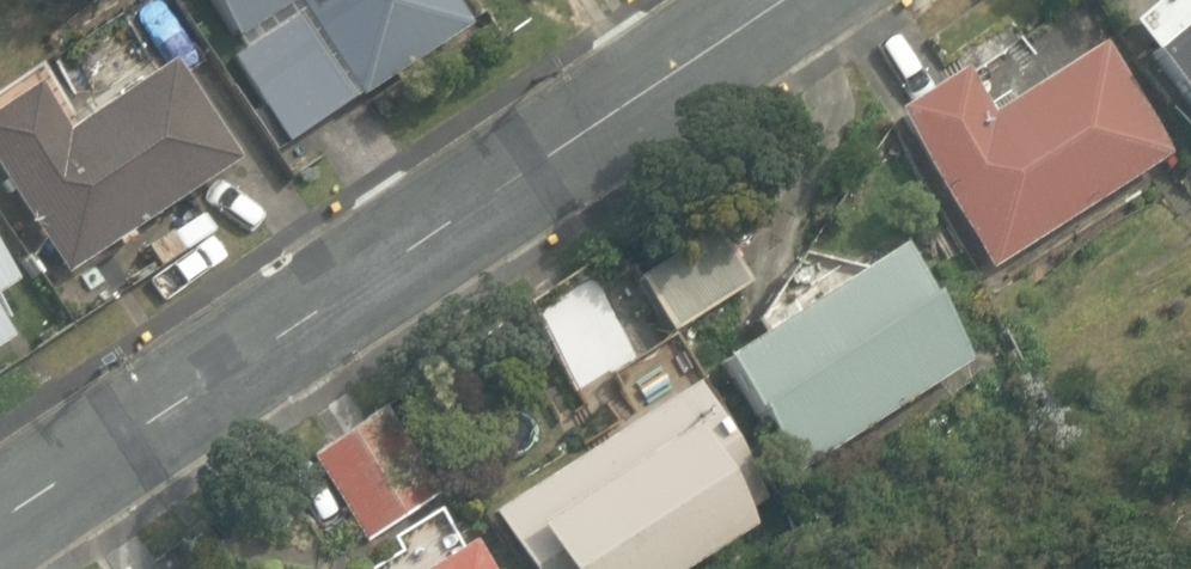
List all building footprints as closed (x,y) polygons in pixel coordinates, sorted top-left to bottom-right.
[(290,141),(470,25),(454,0),(213,0),(243,46),(232,52),(290,141)] [(1190,107),(1190,18),(1147,55),(1190,107)] [(892,113),(993,269),(1174,153),(1104,45),(992,117),(961,69),(892,113)] [(68,269),(237,156),(173,60),(69,130),(38,84),(0,109),(0,167),(68,269)] [(174,233),(186,252),(218,231),(206,212),(174,233)] [(640,275),(674,329),(749,281),(715,227),(640,275)] [(722,358),(794,470),(970,358),(899,246),(722,358)] [(14,281),(0,260),(0,290),(14,281)] [(66,311),(86,298),(71,275),(51,288),(66,311)] [(17,332),(0,305),(0,343),(17,332)] [(527,568),(677,568),(772,509),(693,383),(490,511),(527,568)] [(308,456),(368,543),(441,493),(381,406),(308,456)] [(473,540),(425,568),(491,568),(473,540)]
